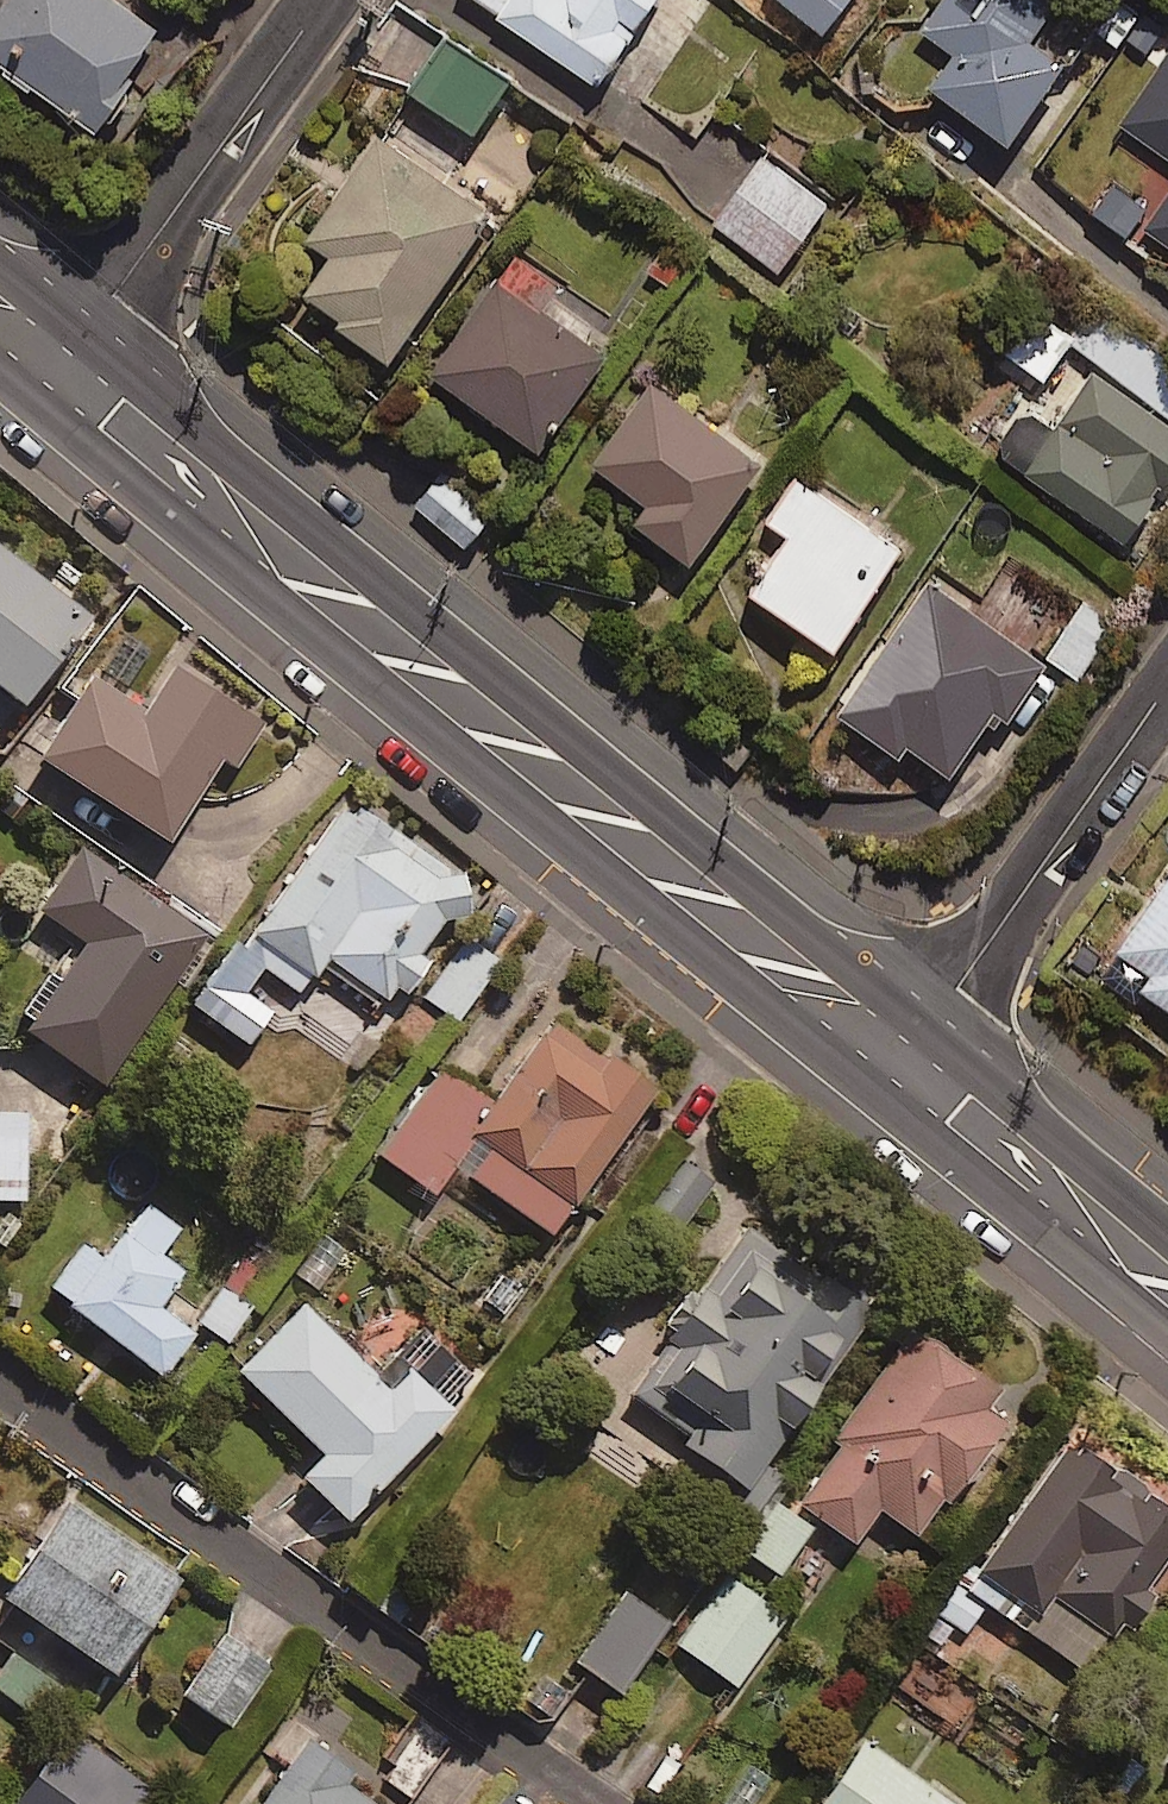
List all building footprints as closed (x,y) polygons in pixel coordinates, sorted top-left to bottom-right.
[(124,0),(0,0),(0,64),(88,121),(153,19),(124,0)] [(592,75),(646,0),(488,0),(592,75)] [(822,26),(842,0),(788,0),(822,26)] [(923,28),(954,48),(932,82),(1006,131),(1057,54),(1026,34),(1049,0),(942,0),(923,28)] [(506,75),(446,36),(413,87),(472,126),(506,75)] [(1110,147),(1132,163),(1149,139),(1167,153),(1167,43),(1116,116),(1127,124),(1110,147)] [(485,210),(376,131),(305,229),(327,245),(299,285),(385,348),(485,210)] [(823,199),(760,153),(713,218),(777,264),(823,199)] [(1142,220),(1167,239),(1167,183),(1142,220)] [(605,346),(585,331),(591,323),(549,292),(555,284),(511,252),(429,366),(536,443),(605,346)] [(1167,419),(1167,361),(1055,282),(1006,352),(1043,378),(1068,342),(1094,361),(1167,419)] [(1094,361),(1052,420),(1022,399),(991,442),(1119,533),(1167,463),(1167,419),(1094,361)] [(757,454),(645,377),(590,457),(643,494),(630,513),(689,553),(757,454)] [(485,517),(439,473),(414,500),(460,544),(485,517)] [(896,542),(793,474),(766,515),(788,530),(752,585),(833,638),(896,542)] [(0,548),(0,687),(13,698),(81,613),(0,548)] [(833,709),(894,753),(904,740),(945,770),(983,717),(994,724),(1042,657),(929,576),(833,709)] [(260,723),(169,662),(138,706),(84,670),(31,749),(160,836),(214,755),(231,766),(260,723)] [(0,705),(0,725),(10,714),(0,705)] [(248,930),(307,972),(316,958),(378,1002),(461,882),(341,798),(248,930)] [(205,933),(79,842),(33,905),(81,940),(19,1024),(97,1081),(205,933)] [(1116,942),(1147,964),(1137,978),(1167,1000),(1167,868),(1116,942)] [(307,972),(248,930),(238,944),(229,938),(186,1000),(243,1040),(266,1007),(238,988),(257,962),(295,989),(307,972)] [(492,957),(456,938),(424,1000),(459,1018),(492,957)] [(647,1086),(542,1012),(483,1095),(438,1064),(376,1153),(428,1189),(448,1161),(546,1230),(647,1086)] [(0,1110),(0,1197),(21,1197),(24,1111),(0,1110)] [(711,1180),(681,1158),(645,1204),(676,1227),(711,1180)] [(865,1299),(723,1200),(688,1249),(702,1259),(654,1328),(666,1336),(625,1394),(682,1433),(677,1440),(737,1482),(865,1299)] [(175,1226),(143,1201),(103,1251),(83,1235),(45,1285),(155,1372),(188,1330),(152,1302),(178,1269),(156,1251),(175,1226)] [(349,1254),(324,1235),(295,1272),(320,1292),(349,1254)] [(246,1303),(218,1286),(195,1323),(223,1340),(246,1303)] [(384,1384),(296,1298),(232,1365),(318,1448),(295,1471),(340,1515),(473,1378),(430,1337),(384,1384)] [(988,1382),(906,1324),(785,1495),(847,1540),(872,1504),(914,1534),(999,1415),(976,1399),(988,1382)] [(1060,1440),(939,1615),(962,1631),(983,1600),(1080,1668),(1167,1541),(1167,1514),(1060,1440)] [(64,1495),(0,1585),(0,1618),(11,1602),(105,1668),(173,1572),(64,1495)] [(807,1524),(771,1498),(736,1545),(773,1572),(807,1524)] [(782,1616),(725,1574),(675,1642),(732,1684),(782,1616)] [(663,1620),(624,1592),(575,1659),(615,1688),(663,1620)] [(290,1628),(246,1596),(178,1690),(221,1722),(290,1628)] [(8,1658),(0,1670),(0,1692),(42,1719),(60,1692),(8,1658)] [(408,1709),(380,1749),(407,1768),(391,1790),(407,1802),(451,1740),(408,1709)] [(62,1724),(1,1803),(141,1803),(151,1791),(62,1724)] [(298,1733),(247,1803),(373,1803),(337,1778),(345,1766),(298,1733)] [(859,1739),(813,1803),(951,1803),(859,1739)] [(507,1790),(494,1803),(522,1803),(507,1790)]
